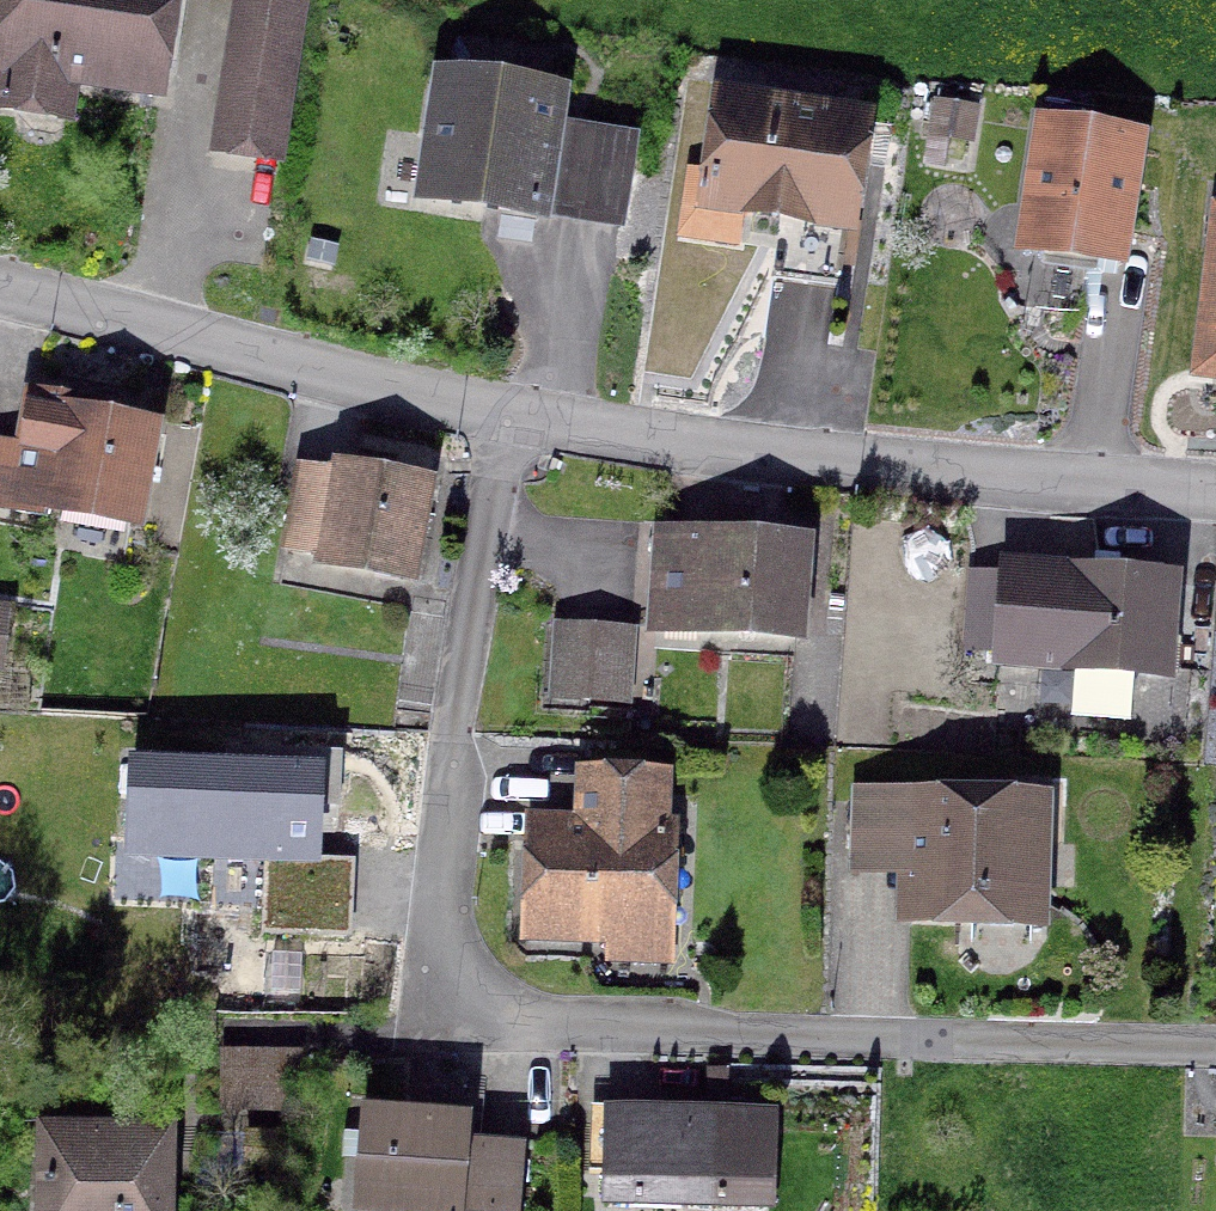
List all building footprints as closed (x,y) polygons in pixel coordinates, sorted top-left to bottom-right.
[(0,45),(0,67),(151,90),(165,0),(7,0),(0,45)] [(297,3),(277,0),(236,0),(214,148),(274,157),(297,3)] [(440,84),(423,197),(535,214),(552,101),(440,84)] [(702,204),(776,216),(766,280),(835,290),(860,125),(717,103),(702,204)] [(1074,318),(1083,259),(1115,264),(1134,143),(1038,128),(1020,249),(1018,249),(1009,308),(1074,318)] [(625,147),(565,137),(553,216),(614,226),(625,147)] [(1204,368),(1209,369),(1205,404),(1215,405),(1215,265),(1204,368)] [(131,525),(148,435),(81,423),(83,409),(27,399),(18,449),(0,446),(0,514),(7,515),(44,521),(46,510),(131,525)] [(318,564),(405,581),(422,491),(334,475),(334,478),(296,471),(280,554),(319,562),(318,564)] [(650,628),(791,638),(797,549),(657,539),(650,628)] [(1158,675),(1165,586),(1004,575),(997,663),(1158,675)] [(622,682),(587,679),(590,632),(554,629),(549,701),(621,706),(622,682)] [(320,777),(132,769),(129,862),(316,869),(320,777)] [(527,936),(658,942),(662,834),(656,834),(658,782),(578,779),(577,831),(561,830),(560,847),(530,846),(527,936)] [(1026,920),(1030,920),(1034,792),(982,791),(981,808),(908,806),(904,916),(966,918),(978,907),(1026,908),(1026,920)] [(219,1107),(275,1108),(290,1067),(219,1065),(219,1107)] [(459,1152),(461,1128),(361,1120),(353,1210),(368,1210),(508,1210),(512,1156),(459,1152)] [(602,1204),(764,1208),(766,1132),(587,1128),(585,1178),(602,1178),(602,1204)] [(161,1136),(41,1133),(39,1210),(159,1210),(161,1136)]
